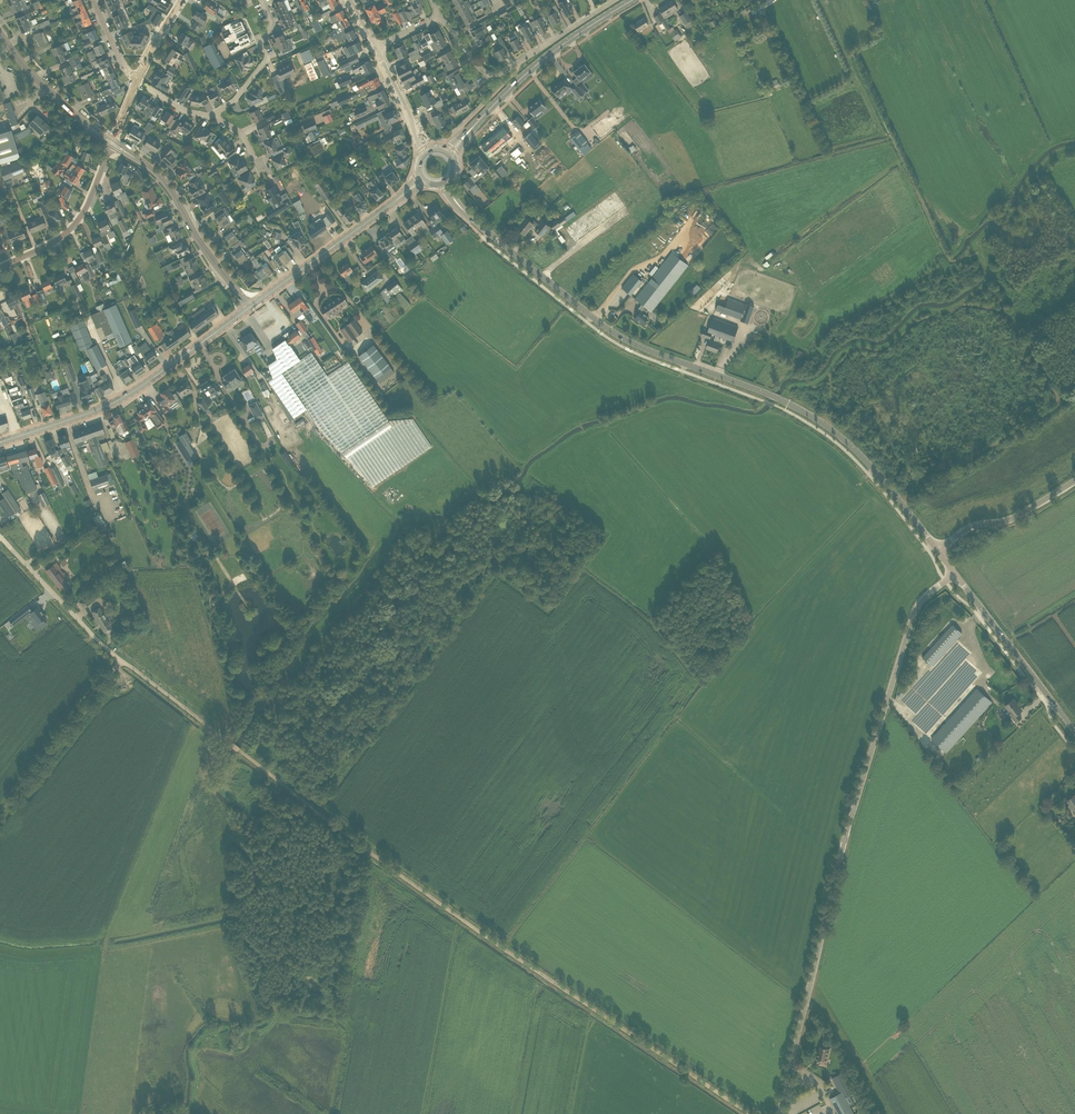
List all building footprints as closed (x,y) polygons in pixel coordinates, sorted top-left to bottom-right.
[(117,11),(125,8),(121,0),(118,0),(106,5),(108,8),(109,8),(110,11),(116,8),(117,11)] [(150,2),(151,2),(157,5),(158,6),(158,7),(161,9),(162,8),(165,10),(169,4),(166,1),(165,0),(161,0),(160,1),(158,0),(146,0),(150,2)] [(274,10),(285,5),(283,1),(286,0),(274,0),(275,2),(274,3),(275,6),(273,8),(274,10)] [(308,6),(306,2),(305,0),(302,0),(300,1),(301,5),(304,11),(305,12),(310,9),(308,6)] [(409,1),(411,5),(407,7),(408,9),(405,11),(409,20),(422,13),(418,6),(423,4),(421,0),(412,0),(409,1)] [(460,12),(467,8),(471,6),(468,0),(467,0),(457,5),(460,12)] [(563,11),(566,16),(573,12),(569,5),(572,3),(572,5),(573,4),(570,0),(563,0),(563,1),(559,3),(563,11)] [(673,13),(672,12),(677,8),(672,0),(659,8),(662,12),(654,17),(658,24),(661,22),(662,23),(667,30),(670,28),(664,18),(673,13)] [(27,6),(28,9),(38,5),(37,1),(27,6)] [(18,2),(10,5),(13,12),(21,9),(18,2)] [(208,2),(204,8),(207,10),(217,17),(222,20),(224,17),(223,15),(217,11),(218,9),(213,5),(208,2)] [(365,9),(368,15),(384,7),(382,3),(375,7),(374,4),(365,9)] [(491,3),(485,6),(487,9),(483,11),(486,15),(492,12),(490,8),(493,6),(491,3)] [(76,7),(79,14),(86,11),(83,4),(76,7)] [(149,4),(146,8),(152,11),(152,13),(149,18),(150,18),(147,20),(149,24),(152,22),(156,25),(162,16),(156,13),(158,10),(149,4)] [(752,4),(746,9),(748,13),(755,8),(752,4)] [(278,11),(280,15),(288,11),(285,5),(274,10),(275,13),(278,11)] [(552,7),(554,10),(552,11),(550,10),(548,12),(547,13),(553,24),(560,20),(557,14),(560,13),(556,5),(552,7)] [(460,12),(463,18),(471,14),(474,12),(471,6),(467,8),(460,12)] [(384,7),(368,15),(372,22),(375,20),(377,24),(382,22),(379,15),(386,11),(384,7)] [(113,20),(115,23),(129,17),(125,8),(117,11),(119,14),(113,17),(114,20),(113,20)] [(319,12),(321,17),(331,12),(328,8),(319,12)] [(196,20),(192,27),(196,30),(198,31),(207,17),(206,17),(207,15),(215,21),(217,17),(207,10),(203,15),(197,11),(193,16),(197,18),(196,20)] [(330,17),(330,18),(331,21),(333,24),(335,23),(346,17),(342,10),(337,13),(335,13),(336,14),(332,16),(330,17)] [(398,13),(400,16),(403,21),(407,19),(403,10),(398,13)] [(80,17),(82,20),(89,17),(86,11),(79,14),(75,15),(77,18),(80,17)] [(278,20),(279,22),(291,17),(288,11),(280,15),(281,18),(278,20)] [(393,14),(398,24),(402,22),(397,12),(393,14)] [(679,16),(684,24),(692,20),(687,12),(679,16)] [(15,19),(18,26),(31,20),(32,20),(29,13),(15,19)] [(548,29),(544,23),(547,22),(543,13),(537,16),(539,18),(534,21),(541,33),(548,29)] [(471,14),(463,18),(467,24),(474,20),(474,21),(477,20),(475,16),(473,18),(471,14)] [(294,26),(297,25),(297,24),(294,16),(291,17),(279,22),(281,25),(284,23),(285,27),(293,24),(294,26)] [(82,20),(74,23),(78,32),(83,30),(80,24),(83,23),(85,26),(92,23),(89,17),(82,20)] [(124,26),(126,30),(129,28),(133,26),(129,17),(115,23),(116,27),(117,26),(118,29),(124,26)] [(346,17),(335,23),(338,28),(340,27),(341,29),(343,28),(344,27),(349,25),(346,17)] [(233,29),(244,24),(243,20),(241,21),(240,18),(222,27),(221,32),(231,27),(233,29)] [(471,32),(475,38),(485,33),(489,31),(487,27),(486,24),(490,22),(489,18),(478,24),(480,27),(476,30),(475,29),(471,32)] [(637,22),(638,23),(634,25),(638,32),(648,25),(644,18),(637,22)] [(310,22),(316,32),(323,29),(317,19),(310,22)] [(710,22),(713,27),(718,24),(715,19),(710,22)] [(42,27),(42,28),(47,25),(50,24),(48,20),(36,25),(35,24),(33,25),(31,20),(18,26),(22,33),(29,29),(31,32),(42,27)] [(47,25),(42,28),(43,31),(34,35),(36,39),(37,39),(40,46),(53,41),(51,36),(50,36),(48,33),(46,34),(45,31),(58,25),(57,21),(50,24),(47,25)] [(526,23),(527,24),(519,29),(522,34),(524,33),(528,42),(535,38),(532,32),(535,30),(532,25),(530,21),(526,23)] [(297,24),(297,25),(301,33),(305,31),(304,27),(302,28),(299,23),(297,24)] [(225,41),(246,31),(245,29),(246,28),(244,24),(233,29),(234,32),(228,35),(229,36),(224,38),(225,41)] [(331,32),(329,33),(331,37),(332,37),(345,31),(343,28),(341,29),(340,27),(338,28),(332,31),(331,32)] [(129,28),(126,30),(122,31),(124,34),(121,35),(124,41),(123,42),(124,45),(125,45),(127,47),(132,47),(132,48),(131,48),(131,49),(133,49),(134,49),(136,49),(137,49),(138,49),(138,48),(143,48),(145,45),(146,46),(147,43),(146,42),(149,36),(140,31),(137,36),(136,36),(134,36),(133,36),(129,28)] [(84,39),(89,37),(90,41),(98,38),(94,29),(82,35),(84,39)] [(345,31),(332,37),(333,40),(336,38),(338,42),(347,38),(348,41),(351,40),(356,37),(352,29),(347,32),(346,32),(345,31)] [(681,36),(676,29),(669,34),(675,41),(681,36)] [(427,42),(421,45),(423,48),(433,42),(442,37),(438,30),(430,35),(429,33),(424,35),(427,42)] [(517,30),(514,31),(515,35),(508,38),(515,50),(522,47),(518,40),(521,38),(522,39),(517,30)] [(238,42),(250,36),(248,32),(247,33),(246,31),(225,41),(226,43),(231,41),(231,42),(237,39),(238,42)] [(178,41),(182,44),(189,48),(194,40),(182,33),(180,37),(179,37),(177,39),(178,40),(178,41)] [(485,33),(475,38),(479,46),(483,43),(487,41),(488,44),(494,41),(491,35),(489,36),(489,35),(487,36),(485,33)] [(276,41),(273,43),(274,45),(285,40),(285,39),(282,34),(274,38),(276,41)] [(252,43),(251,41),(252,40),(250,36),(238,42),(240,45),(234,47),(235,48),(230,51),(231,53),(252,43)] [(442,37),(433,42),(437,49),(446,44),(442,37)] [(497,39),(501,46),(495,49),(501,60),(508,57),(504,51),(507,49),(501,37),(497,39)] [(285,40),(274,45),(275,48),(278,46),(280,50),(281,50),(283,54),(292,49),(290,43),(291,43),(289,38),(285,40)] [(81,44),(83,49),(91,45),(89,40),(81,44)] [(414,42),(416,46),(418,50),(423,48),(421,46),(418,40),(414,42)] [(347,50),(350,56),(362,49),(358,41),(351,45),(351,44),(343,48),(344,51),(347,50)] [(213,42),(203,47),(213,69),(222,64),(225,63),(221,54),(219,55),(215,47),(213,42)] [(52,49),(55,56),(67,50),(64,44),(52,49)] [(87,52),(90,60),(95,58),(94,56),(97,55),(104,52),(101,44),(93,47),(94,50),(92,51),(92,50),(87,52)] [(396,53),(397,53),(400,58),(407,54),(403,45),(394,49),(396,53)] [(410,57),(417,53),(419,52),(418,50),(416,46),(414,48),(415,50),(408,53),(410,57)] [(186,60),(187,60),(184,54),(183,55),(172,49),(165,60),(172,65),(174,61),(178,64),(180,60),(183,62),(186,58),(186,60)] [(65,59),(71,57),(67,50),(55,56),(58,63),(65,59)] [(442,60),(444,63),(453,58),(450,51),(437,58),(439,61),(442,60)] [(184,54),(187,60),(191,70),(196,68),(189,52),(184,54)] [(417,53),(410,57),(412,62),(420,58),(417,53)] [(431,57),(428,53),(421,57),(424,61),(425,60),(431,57)] [(245,58),(243,55),(243,54),(235,59),(242,73),(250,68),(249,66),(254,64),(249,56),(245,58)] [(338,63),(341,70),(359,61),(356,54),(338,63)] [(434,55),(431,57),(425,60),(427,64),(436,59),(434,55)] [(103,68),(110,65),(107,58),(105,59),(104,56),(96,60),(100,69),(103,68)] [(453,58),(444,63),(446,66),(443,68),(445,71),(457,64),(453,58)] [(323,59),(317,62),(323,76),(330,73),(323,59)] [(353,65),(351,66),(355,72),(359,70),(361,74),(365,72),(365,73),(372,69),(368,61),(364,63),(363,60),(355,65),(354,64),(353,65)] [(411,71),(408,65),(407,62),(399,66),(400,69),(396,71),(400,77),(401,77),(411,71)] [(291,63),(277,70),(281,80),(295,73),(291,63)] [(73,64),(61,69),(64,76),(74,72),(76,70),(76,71),(79,69),(77,65),(76,64),(73,65),(73,64)] [(574,72),(578,77),(580,80),(587,75),(589,78),(590,78),(593,75),(585,64),(582,66),(581,66),(581,67),(580,67),(578,68),(578,69),(574,72)] [(103,68),(106,75),(113,71),(110,65),(103,68)] [(166,71),(174,77),(177,72),(169,67),(166,71)] [(450,86),(451,86),(461,80),(458,74),(460,73),(457,69),(446,75),(449,79),(448,79),(450,83),(449,83),(450,86)] [(154,77),(155,77),(151,82),(160,88),(160,87),(167,91),(170,87),(167,85),(173,77),(167,73),(166,75),(159,70),(154,77)] [(80,77),(82,80),(95,74),(94,71),(80,77)] [(106,75),(109,81),(116,78),(113,71),(106,75)] [(413,80),(415,79),(411,71),(401,77),(401,78),(400,78),(403,84),(409,81),(409,82),(410,81),(410,82),(413,81),(413,80)] [(74,72),(64,76),(67,83),(79,78),(78,75),(76,76),(74,72)] [(434,77),(437,80),(445,76),(443,72),(434,77)] [(224,89),(226,93),(234,89),(232,86),(236,84),(230,74),(222,78),(224,82),(221,84),(218,85),(221,91),(224,89)] [(409,81),(403,84),(403,85),(404,85),(406,89),(413,86),(413,88),(424,82),(428,80),(430,84),(435,81),(431,74),(426,77),(425,74),(422,76),(416,79),(415,79),(413,80),(413,81),(410,82),(410,81),(409,82),(409,81)] [(337,81),(340,87),(352,82),(349,76),(337,81)] [(352,88),(354,90),(355,91),(356,94),(360,93),(362,96),(368,93),(366,90),(370,88),(371,88),(372,88),(380,84),(376,77),(373,79),(372,77),(353,86),(352,88)] [(116,78),(109,81),(112,88),(119,84),(116,78)] [(563,78),(550,89),(559,100),(563,96),(561,93),(570,87),(563,78)] [(457,87),(460,94),(461,94),(465,92),(468,89),(466,85),(468,84),(466,81),(463,82),(461,80),(451,86),(453,89),(457,87)] [(93,94),(95,98),(95,99),(101,96),(104,94),(103,91),(102,90),(94,94),(93,91),(92,91),(88,82),(78,87),(80,92),(80,91),(84,99),(93,94)] [(583,83),(582,82),(577,85),(580,89),(584,95),(589,91),(583,83)] [(184,96),(188,90),(190,87),(184,83),(175,97),(181,101),(184,96)] [(209,89),(211,93),(208,95),(213,104),(220,100),(218,97),(222,95),(216,85),(209,89)] [(104,94),(101,96),(108,112),(115,109),(116,108),(114,102),(112,103),(109,96),(116,93),(115,89),(111,91),(111,92),(104,94)] [(252,95),(247,98),(250,105),(253,104),(255,108),(269,101),(266,96),(262,98),(258,89),(251,93),(252,95)] [(575,93),(580,99),(585,96),(584,95),(580,89),(580,90),(575,93)] [(375,102),(386,97),(383,90),(377,93),(374,94),(367,97),(368,100),(367,100),(369,105),(375,102)] [(436,109),(443,105),(444,104),(440,96),(439,97),(440,99),(436,102),(430,91),(421,96),(423,100),(424,99),(428,106),(433,104),(436,109)] [(461,94),(460,94),(457,96),(460,101),(453,105),(453,106),(448,109),(450,114),(456,111),(458,115),(469,108),(466,103),(465,103),(463,100),(462,99),(467,96),(465,92),(461,94)] [(190,104),(200,106),(202,106),(202,105),(203,104),(204,105),(209,103),(203,94),(199,96),(192,95),(190,104)] [(336,99),(338,105),(350,100),(348,94),(336,99)] [(95,99),(95,98),(89,101),(91,105),(98,101),(100,106),(98,107),(101,115),(108,112),(101,96),(95,99)] [(141,111),(146,114),(152,105),(149,103),(150,100),(143,96),(138,104),(143,107),(141,111)] [(386,97),(375,102),(379,109),(384,106),(384,107),(390,104),(386,97)] [(539,99),(528,108),(534,116),(546,107),(539,99)] [(13,112),(15,111),(14,110),(11,101),(3,104),(10,126),(18,124),(15,115),(16,115),(15,113),(14,114),(13,112)] [(152,105),(146,114),(151,118),(153,115),(157,118),(163,108),(157,105),(155,107),(152,105)] [(443,105),(436,109),(438,114),(432,117),(434,121),(435,121),(438,127),(437,127),(438,128),(446,124),(440,111),(445,109),(443,105)] [(354,111),(356,118),(368,113),(365,107),(357,110),(354,111)] [(249,113),(254,123),(263,118),(258,108),(249,113)] [(384,110),(379,112),(385,124),(397,118),(397,117),(396,112),(395,113),(393,110),(386,114),(384,109),(384,110)] [(164,125),(170,128),(175,120),(172,118),(174,115),(167,111),(161,119),(166,122),(164,125)] [(280,114),(270,119),(273,124),(283,119),(284,122),(286,125),(293,122),(287,111),(280,114)] [(354,123),(357,129),(364,126),(364,125),(378,118),(376,113),(354,123)] [(29,126),(13,135),(15,142),(33,133),(33,131),(32,132),(32,130),(33,129),(40,135),(41,134),(43,136),(40,140),(42,142),(45,139),(45,140),(51,131),(47,128),(49,126),(37,115),(30,123),(31,124),(29,126)] [(513,121),(519,128),(525,124),(518,116),(513,121)] [(532,117),(527,121),(534,129),(539,126),(532,117)] [(170,128),(169,130),(176,135),(179,131),(186,135),(188,133),(189,133),(191,130),(190,129),(193,125),(185,120),(184,123),(177,118),(175,120),(170,128)] [(303,125),(305,132),(317,127),(314,121),(303,125)] [(257,129),(258,131),(262,140),(271,135),(270,131),(272,131),(268,124),(257,129)] [(207,129),(201,125),(199,130),(194,137),(200,141),(201,138),(207,142),(206,144),(209,146),(211,143),(212,143),(214,140),(210,138),(210,137),(211,138),(213,134),(212,134),(213,133),(207,129)] [(128,136),(132,138),(131,139),(138,143),(140,141),(143,142),(146,136),(144,134),(144,133),(138,130),(138,131),(132,128),(128,136)] [(505,128),(494,137),(501,146),(503,149),(507,146),(504,143),(512,137),(505,128)] [(573,128),(563,132),(566,138),(575,134),(573,128)] [(385,139),(382,140),(383,144),(395,139),(397,144),(402,142),(400,137),(404,135),(401,129),(397,130),(396,129),(391,132),(392,134),(384,138),(385,139)] [(9,161),(20,158),(15,142),(13,135),(11,130),(0,133),(0,164),(9,161)] [(531,130),(523,136),(534,150),(542,143),(531,130)] [(571,139),(580,150),(588,143),(579,132),(571,139)] [(150,137),(144,146),(149,149),(150,148),(155,152),(161,143),(150,137)] [(313,142),(315,147),(324,143),(324,144),(327,143),(324,137),(313,142)] [(360,137),(351,142),(354,146),(362,142),(360,137)] [(494,137),(482,146),(489,155),(501,146),(494,137)] [(220,154),(222,153),(227,158),(236,151),(231,145),(230,146),(223,138),(213,146),(220,154)] [(272,152),(273,155),(283,151),(281,146),(278,147),(277,144),(276,145),(273,139),(264,143),(269,154),(272,152)] [(359,145),(362,150),(369,145),(367,141),(359,145)] [(90,153),(80,150),(82,144),(77,142),(73,151),(79,153),(78,153),(82,155),(81,158),(88,161),(90,153)] [(395,149),(398,155),(398,156),(396,166),(403,167),(404,167),(405,167),(406,166),(406,165),(407,165),(408,158),(404,157),(404,156),(405,156),(405,155),(406,154),(405,154),(405,153),(404,153),(405,152),(405,151),(402,145),(395,149)] [(176,158),(171,154),(174,151),(168,146),(161,153),(165,156),(161,159),(169,166),(172,163),(174,165),(178,161),(176,159),(176,158)] [(66,156),(63,161),(69,165),(73,157),(65,152),(63,155),(66,156)] [(272,160),(277,169),(286,165),(282,155),(272,160)] [(483,172),(489,167),(480,156),(470,164),(473,168),(470,171),(473,176),(477,173),(478,174),(482,171),(483,172)] [(228,163),(232,169),(235,167),(239,174),(248,169),(243,160),(241,161),(238,157),(228,163)] [(4,180),(25,172),(20,160),(0,168),(0,170),(4,180)] [(180,169),(176,172),(182,180),(187,176),(189,180),(196,175),(193,172),(190,167),(185,160),(177,165),(180,169)] [(498,160),(492,165),(498,173),(504,168),(498,160)] [(71,166),(69,169),(73,172),(80,176),(85,169),(73,162),(71,166)] [(51,166),(48,169),(57,175),(63,168),(57,163),(53,168),(51,166)] [(126,171),(128,167),(121,163),(117,171),(127,176),(129,172),(126,171)] [(73,172),(69,169),(68,168),(63,176),(76,184),(80,176),(73,172)] [(138,168),(134,172),(136,174),(137,176),(140,180),(139,181),(142,186),(147,182),(144,178),(145,177),(138,168)] [(375,175),(378,179),(381,183),(385,181),(386,183),(387,182),(390,186),(398,180),(390,169),(384,174),(381,171),(375,175)] [(242,189),(244,194),(252,189),(250,186),(251,186),(251,187),(255,185),(254,184),(255,184),(252,178),(253,178),(249,172),(237,179),(241,185),(243,183),(246,187),(242,189)] [(353,180),(364,194),(368,192),(357,177),(353,180)] [(465,183),(463,185),(467,191),(470,189),(476,184),(470,177),(464,182),(465,183)] [(189,190),(193,197),(199,194),(199,195),(205,191),(200,182),(197,178),(189,182),(192,188),(189,190)] [(313,182),(321,196),(324,200),(331,196),(320,178),(313,182)] [(370,192),(377,200),(383,195),(377,187),(379,186),(372,179),(369,182),(374,189),(370,192)] [(129,200),(125,192),(123,193),(122,190),(118,181),(110,185),(114,194),(118,192),(124,203),(129,200)] [(67,198),(72,190),(65,185),(62,190),(58,188),(57,191),(55,191),(62,207),(67,210),(69,206),(65,203),(64,200),(66,197),(67,198)] [(145,205),(146,209),(148,208),(148,209),(162,203),(160,197),(156,199),(155,196),(155,195),(152,186),(141,191),(146,204),(145,205)] [(274,186),(266,190),(267,192),(266,193),(267,194),(268,193),(269,195),(266,197),(267,197),(269,200),(268,200),(269,201),(271,200),(274,204),(276,202),(279,206),(270,211),(273,215),(273,216),(292,205),(289,197),(282,201),(281,199),(279,195),(279,193),(278,194),(277,192),(278,192),(277,190),(276,190),(274,186)] [(217,193),(224,205),(230,201),(223,189),(217,193)] [(474,195),(482,207),(490,202),(482,190),(474,195)] [(358,192),(353,196),(355,200),(356,199),(359,203),(355,206),(357,209),(361,213),(362,212),(363,213),(364,212),(364,211),(367,209),(364,204),(366,203),(358,192)] [(202,206),(200,207),(204,214),(216,207),(212,200),(211,200),(207,194),(198,199),(202,206)] [(341,198),(347,206),(351,202),(346,195),(341,198)] [(38,200),(45,211),(47,216),(49,215),(54,223),(61,219),(56,210),(52,212),(42,197),(38,200)] [(115,201),(119,210),(122,216),(126,214),(118,199),(115,201)] [(298,213),(306,210),(301,199),(294,202),(298,213)] [(122,216),(119,210),(116,212),(116,210),(112,202),(105,205),(109,214),(113,212),(115,217),(116,216),(118,220),(117,221),(123,232),(129,229),(122,216)] [(427,212),(433,221),(442,214),(436,205),(427,212)] [(342,221),(344,220),(347,224),(352,219),(347,211),(343,213),(339,207),(335,210),(342,221)] [(216,220),(218,223),(226,217),(229,215),(225,210),(224,210),(222,208),(214,213),(216,216),(215,217),(217,220),(216,220)] [(143,213),(146,219),(155,214),(153,209),(143,213)] [(549,224),(555,230),(576,215),(573,210),(558,221),(556,219),(549,224)] [(161,214),(155,216),(157,223),(159,228),(155,229),(157,233),(165,229),(164,226),(168,224),(173,222),(173,220),(172,219),(170,214),(167,215),(166,212),(161,214)] [(330,212),(326,215),(332,223),(335,220),(330,212)] [(417,213),(410,218),(417,227),(420,225),(423,229),(427,226),(417,213)] [(3,233),(7,231),(4,223),(12,220),(10,215),(0,219),(0,224),(3,233)] [(27,223),(29,228),(31,233),(46,227),(41,216),(27,223)] [(224,227),(226,229),(233,224),(236,222),(234,219),(230,222),(226,217),(218,223),(220,226),(221,225),(223,228),(224,227)] [(535,230),(542,236),(550,226),(543,220),(540,225),(534,220),(532,222),(526,217),(517,228),(525,235),(531,227),(535,230)] [(417,227),(410,218),(403,223),(413,236),(417,234),(414,230),(417,227)] [(112,231),(108,224),(106,219),(98,223),(103,234),(107,232),(110,239),(116,236),(114,230),(112,231)] [(313,227),(308,230),(314,238),(327,228),(322,221),(317,224),(315,222),(311,225),(313,227)] [(226,241),(235,235),(239,232),(233,224),(226,229),(228,232),(224,235),(226,238),(225,239),(226,241)] [(169,234),(172,241),(181,237),(177,228),(176,229),(174,225),(163,230),(165,236),(169,234)] [(437,225),(433,227),(439,235),(439,236),(443,233),(437,225)] [(8,233),(12,243),(26,237),(22,227),(8,233)] [(404,238),(400,232),(396,227),(389,233),(393,240),(392,241),(395,245),(404,238)] [(434,238),(439,235),(433,227),(429,231),(434,238)] [(287,236),(290,241),(294,245),(295,244),(299,249),(307,243),(304,239),(306,238),(301,228),(291,235),(289,234),(287,236)] [(310,241),(313,244),(316,249),(332,238),(326,230),(310,241)] [(447,231),(440,236),(446,245),(453,240),(447,231)] [(109,243),(105,235),(101,237),(106,248),(111,246),(109,243)] [(233,245),(235,248),(242,242),(240,240),(239,240),(235,235),(226,241),(228,244),(229,243),(232,246),(233,245)] [(258,243),(265,237),(263,235),(256,240),(258,243)] [(99,236),(92,240),(94,245),(95,247),(99,245),(100,248),(104,246),(102,243),(100,237),(99,236)] [(377,246),(380,250),(381,252),(386,249),(384,246),(387,245),(389,247),(393,244),(389,239),(388,240),(385,236),(378,241),(380,243),(377,246)] [(416,240),(412,242),(419,252),(422,250),(421,248),(421,247),(416,240)] [(175,252),(178,257),(189,252),(186,245),(184,246),(182,242),(169,248),(171,253),(175,252)] [(233,257),(235,260),(244,254),(244,253),(240,248),(244,245),(242,242),(235,248),(237,250),(232,253),(235,256),(233,257)] [(419,252),(412,242),(408,245),(407,245),(413,254),(414,253),(415,255),(419,252)] [(293,258),(286,249),(288,248),(285,244),(280,247),(282,249),(276,253),(278,256),(279,256),(285,265),(288,263),(287,262),(289,260),(290,260),(292,258),(293,258)] [(360,257),(364,262),(365,264),(373,258),(372,257),(377,253),(371,245),(362,252),(363,255),(360,257)] [(87,252),(83,253),(85,257),(87,261),(88,263),(89,263),(90,266),(91,269),(93,269),(100,265),(98,263),(98,262),(95,255),(95,254),(93,250),(91,251),(91,250),(90,249),(86,251),(87,252)] [(244,254),(235,260),(237,262),(238,262),(240,264),(242,263),(244,266),(255,258),(253,255),(251,256),(247,251),(244,253),(244,254)] [(99,252),(95,254),(95,255),(98,262),(103,260),(99,252)] [(639,323),(640,322),(641,322),(644,325),(649,318),(645,314),(649,309),(652,311),(689,265),(672,252),(635,298),(645,306),(641,312),(639,310),(637,313),(638,315),(635,320),(639,323)] [(270,261),(266,255),(263,257),(268,264),(262,268),(269,277),(271,275),(271,274),(273,271),(272,270),(275,268),(270,261)] [(273,258),(270,261),(275,268),(278,266),(279,268),(282,266),(282,267),(285,265),(279,256),(278,256),(274,259),(273,258)] [(85,257),(82,258),(85,264),(91,277),(91,278),(95,277),(94,275),(91,269),(90,266),(89,265),(89,263),(88,263),(87,261),(85,257)] [(185,261),(183,262),(185,265),(186,268),(185,269),(188,276),(195,273),(194,270),(197,269),(195,264),(196,264),(193,257),(188,260),(185,261)] [(168,265),(170,270),(173,269),(181,265),(179,260),(171,264),(168,265)] [(85,271),(87,270),(83,263),(74,268),(78,275),(81,273),(85,281),(89,278),(85,271)] [(338,269),(341,274),(345,280),(349,277),(347,274),(352,270),(347,263),(338,269)] [(269,277),(262,268),(257,272),(256,270),(253,273),(259,280),(261,278),(262,279),(265,277),(266,278),(269,277)] [(360,283),(366,292),(383,279),(377,270),(360,283)] [(71,273),(77,285),(81,283),(74,271),(71,273)] [(188,276),(192,284),(192,283),(196,291),(208,285),(202,274),(200,275),(198,272),(195,273),(188,276)] [(53,278),(58,288),(72,282),(70,276),(65,279),(63,273),(57,276),(57,275),(53,277),(54,278),(53,278)] [(104,274),(108,282),(115,279),(113,275),(110,277),(108,273),(104,274)] [(622,288),(631,295),(642,281),(633,274),(622,288)] [(409,304),(399,292),(402,289),(394,279),(379,294),(382,298),(385,295),(389,301),(394,297),(404,309),(409,304)] [(44,290),(45,290),(46,292),(50,290),(49,288),(52,286),(49,280),(41,283),(44,290)] [(71,286),(76,297),(81,295),(76,283),(71,286)] [(695,287),(689,292),(693,296),(698,290),(695,287)] [(42,289),(37,291),(41,302),(46,300),(42,289)] [(32,304),(28,297),(31,296),(28,290),(24,291),(24,290),(20,292),(21,293),(20,293),(23,300),(27,307),(32,304)] [(177,300),(180,306),(195,298),(192,292),(177,300)] [(342,295),(332,302),(339,312),(342,310),(340,307),(347,303),(342,295)] [(6,300),(8,305),(11,310),(14,308),(17,315),(20,313),(23,321),(26,320),(23,311),(21,312),(14,296),(6,300)] [(300,297),(294,301),(299,308),(303,313),(302,314),(305,317),(309,323),(313,320),(308,313),(307,314),(304,310),(308,308),(305,304),(300,297)] [(740,320),(748,323),(754,306),(747,303),(746,304),(728,298),(723,313),(741,319),(740,320)] [(289,305),(288,305),(297,318),(302,314),(303,313),(299,308),(294,301),(291,303),(291,302),(288,304),(289,305)] [(339,312),(332,302),(320,309),(325,317),(332,313),(334,316),(339,312)] [(95,307),(97,312),(105,309),(103,303),(95,307)] [(105,309),(97,312),(91,315),(96,328),(101,326),(107,340),(115,337),(120,347),(132,341),(116,304),(105,309)] [(192,315),(195,319),(188,323),(195,332),(219,315),(212,306),(206,311),(204,307),(192,315)] [(128,312),(136,328),(142,325),(134,309),(128,312)] [(1,310),(0,311),(0,318),(4,326),(5,328),(9,326),(5,317),(1,310)] [(9,326),(5,328),(13,345),(20,341),(20,342),(24,340),(20,330),(15,332),(11,325),(12,325),(8,316),(5,317),(9,326)] [(706,348),(712,350),(712,349),(717,351),(716,352),(717,352),(720,344),(719,344),(721,337),(733,341),(738,326),(712,317),(708,330),(704,329),(701,336),(710,339),(712,333),(716,335),(713,342),(709,340),(706,348)] [(86,348),(86,349),(93,345),(83,319),(69,325),(79,351),(86,348)] [(354,319),(347,324),(357,336),(363,331),(354,319)] [(295,324),(302,333),(307,329),(301,320),(295,324)] [(149,327),(148,328),(155,341),(162,337),(164,336),(162,333),(163,332),(159,326),(158,326),(157,323),(154,324),(152,321),(147,324),(149,327)] [(161,345),(162,346),(165,351),(169,348),(170,350),(191,335),(183,323),(177,327),(179,330),(177,332),(176,331),(163,340),(164,342),(161,345)] [(357,336),(347,324),(340,330),(349,342),(357,336)] [(289,337),(286,340),(289,345),(293,342),(300,337),(296,330),(288,336),(289,337)] [(255,338),(251,333),(248,336),(247,335),(241,339),(245,346),(244,347),(246,351),(250,348),(250,347),(254,344),(258,351),(263,349),(256,338),(255,338)] [(313,336),(307,340),(316,355),(322,351),(313,336)] [(287,379),(272,388),(290,419),(307,408),(320,428),(320,429),(372,487),(432,446),(413,419),(388,420),(348,361),(327,375),(311,352),(300,360),(286,340),(272,348),(282,373),(287,379)] [(132,346),(136,354),(140,352),(137,345),(137,344),(135,341),(131,344),(132,346)] [(302,343),(306,349),(310,346),(306,341),(302,343)] [(97,344),(93,345),(86,349),(96,370),(107,364),(103,357),(97,344)] [(358,355),(379,384),(394,372),(373,344),(358,355)] [(148,345),(140,351),(143,358),(145,357),(146,358),(149,362),(150,362),(151,363),(153,361),(152,360),(157,357),(153,352),(152,350),(148,345)] [(122,360),(125,365),(126,367),(129,364),(132,368),(136,375),(145,369),(140,362),(139,362),(134,355),(127,360),(126,358),(122,360)] [(325,369),(327,372),(341,364),(338,360),(336,362),(325,369)] [(70,363),(64,365),(70,382),(76,379),(70,363)] [(252,377),(250,373),(253,371),(249,364),(241,369),(248,379),(252,377)] [(124,383),(133,377),(128,369),(127,369),(126,367),(125,365),(120,368),(119,366),(115,369),(124,383)] [(0,368),(0,372),(3,379),(5,378),(9,377),(5,366),(0,368)] [(88,373),(92,379),(98,375),(95,369),(88,373)] [(231,371),(231,370),(228,372),(229,372),(223,376),(223,377),(225,379),(221,381),(227,391),(231,388),(230,387),(236,383),(238,386),(239,386),(241,387),(242,386),(243,385),(243,384),(243,382),(241,380),(241,379),(238,374),(239,374),(237,372),(236,372),(234,369),(235,369),(234,369),(231,371)] [(95,388),(97,392),(99,397),(114,390),(109,381),(108,381),(105,374),(100,376),(102,379),(93,384),(95,388)] [(18,377),(21,386),(26,384),(23,375),(18,377)] [(80,386),(78,386),(83,399),(92,396),(92,394),(94,393),(92,388),(91,388),(90,384),(92,383),(89,375),(85,377),(86,380),(79,382),(79,383),(80,386)] [(175,388),(182,398),(193,391),(187,381),(175,388)] [(204,391),(200,394),(207,405),(211,402),(205,392),(208,390),(212,396),(220,391),(214,383),(211,385),(208,381),(204,383),(203,383),(201,384),(201,385),(200,385),(203,390),(204,391)] [(267,389),(263,381),(259,383),(263,391),(267,389)] [(28,389),(31,399),(36,398),(32,387),(28,389)] [(156,400),(165,413),(170,410),(167,406),(175,399),(178,403),(178,404),(181,402),(175,393),(172,395),(171,392),(170,393),(167,389),(160,394),(162,396),(156,400)] [(37,394),(40,402),(41,406),(44,416),(52,413),(49,404),(50,404),(50,402),(51,401),(49,396),(47,396),(45,391),(37,394)] [(56,392),(52,393),(54,400),(55,403),(57,408),(62,406),(65,405),(70,403),(68,397),(66,393),(58,396),(56,392)] [(21,397),(12,401),(15,410),(16,409),(19,416),(23,415),(24,418),(32,416),(30,411),(29,409),(28,406),(25,407),(21,397)] [(196,402),(205,415),(210,411),(202,398),(196,402)] [(139,415),(135,418),(141,431),(146,428),(145,425),(144,423),(142,420),(149,415),(158,428),(165,423),(151,403),(150,403),(148,400),(141,405),(143,408),(137,412),(139,415)] [(249,406),(256,419),(263,415),(255,402),(249,406)] [(115,420),(109,423),(111,428),(112,429),(117,426),(121,433),(129,430),(124,421),(123,421),(120,414),(117,415),(116,415),(115,415),(115,416),(113,417),(115,420)] [(9,426),(6,417),(4,417),(3,416),(0,417),(0,418),(0,419),(0,429),(9,426)] [(295,424),(297,427),(304,422),(302,419),(295,424)] [(99,440),(106,437),(101,423),(73,433),(78,447),(88,443),(92,452),(93,451),(99,467),(108,464),(104,453),(100,444),(99,440)] [(189,444),(192,442),(186,432),(178,436),(193,460),(198,457),(189,444)] [(70,444),(67,435),(58,438),(61,446),(61,447),(63,452),(68,451),(66,446),(70,444)] [(124,442),(131,458),(140,454),(133,438),(124,442)] [(45,441),(49,454),(50,454),(51,458),(59,455),(57,450),(55,450),(51,439),(45,441)] [(179,439),(175,442),(188,463),(192,460),(179,439)] [(39,457),(36,448),(28,451),(31,462),(35,461),(37,467),(43,465),(40,456),(39,457)] [(23,466),(22,462),(29,460),(27,451),(6,456),(9,465),(11,465),(12,471),(13,471),(14,474),(19,482),(20,482),(24,492),(26,494),(37,489),(27,466),(23,466)] [(280,454),(288,466),(292,463),(284,451),(280,454)] [(73,468),(70,464),(71,464),(66,455),(61,457),(68,471),(73,468)] [(4,465),(5,468),(9,467),(8,467),(7,461),(5,456),(2,457),(1,457),(0,457),(0,467),(4,465)] [(49,466),(56,482),(57,482),(58,485),(61,484),(56,473),(57,473),(51,462),(47,463),(49,466)] [(52,484),(56,482),(49,466),(44,468),(52,484)] [(87,474),(93,491),(110,485),(106,474),(98,477),(96,471),(87,474)] [(5,497),(4,497),(15,513),(20,509),(7,489),(2,493),(5,497)] [(37,495),(43,507),(50,503),(44,491),(37,495)] [(4,497),(0,500),(0,505),(8,517),(15,513),(4,497)] [(102,513),(95,516),(100,528),(107,525),(102,513)] [(46,571),(61,589),(69,583),(65,578),(67,576),(64,572),(63,572),(60,569),(61,568),(57,562),(46,571)] [(80,602),(84,608),(98,598),(93,592),(80,602)] [(36,604),(24,615),(27,618),(27,617),(28,618),(32,615),(41,625),(45,621),(41,617),(45,614),(40,608),(36,604)] [(110,618),(112,617),(109,612),(105,615),(100,607),(92,612),(105,633),(113,628),(111,624),(113,623),(110,618)] [(19,609),(8,619),(12,624),(24,614),(19,609)] [(962,633),(952,624),(922,657),(931,666),(932,666),(946,651),(950,646),(962,633)] [(23,641),(21,642),(24,647),(35,639),(29,631),(20,637),(23,641)] [(931,739),(946,752),(992,702),(977,688),(931,739)] [(1016,704),(1017,703),(1013,698),(1003,706),(1015,722),(1021,718),(1018,713),(1021,711),(1016,704)] [(1067,801),(1074,812),(1074,794),(1067,801)] [(815,1062),(826,1065),(830,1048),(819,1046),(818,1052),(817,1052),(815,1062)] [(832,1103),(838,1113),(854,1113),(844,1095),(853,1091),(843,1072),(832,1078),(840,1093),(830,1098),(832,1103)]
